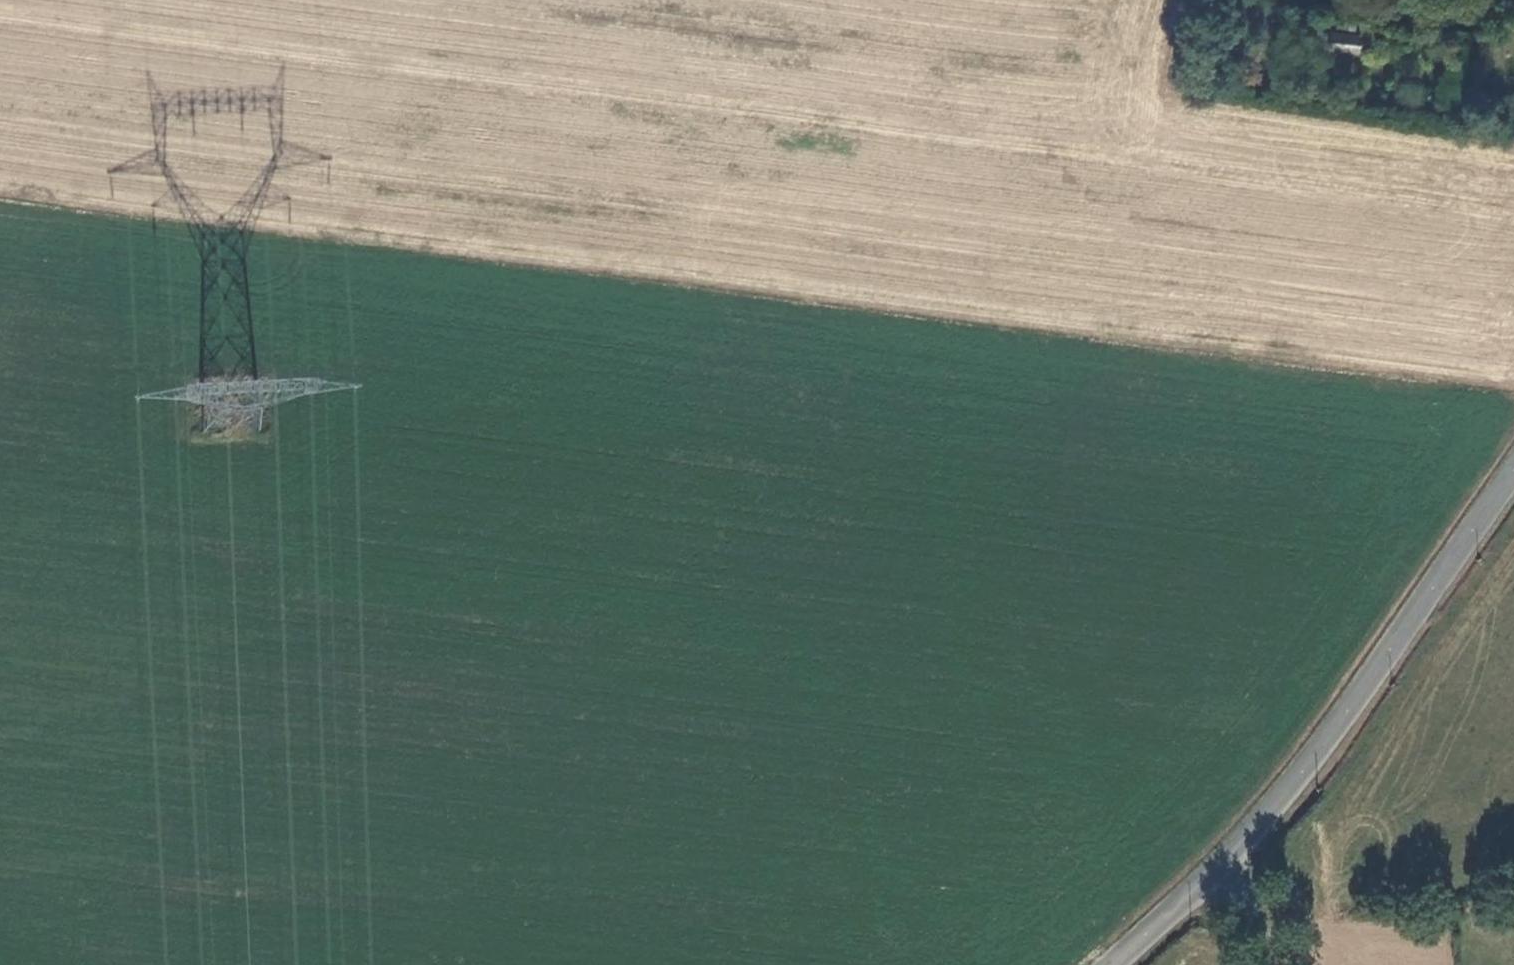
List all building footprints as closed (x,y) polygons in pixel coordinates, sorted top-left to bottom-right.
[(1326,54),(1359,57),(1360,36),(1328,33),(1326,54)]
